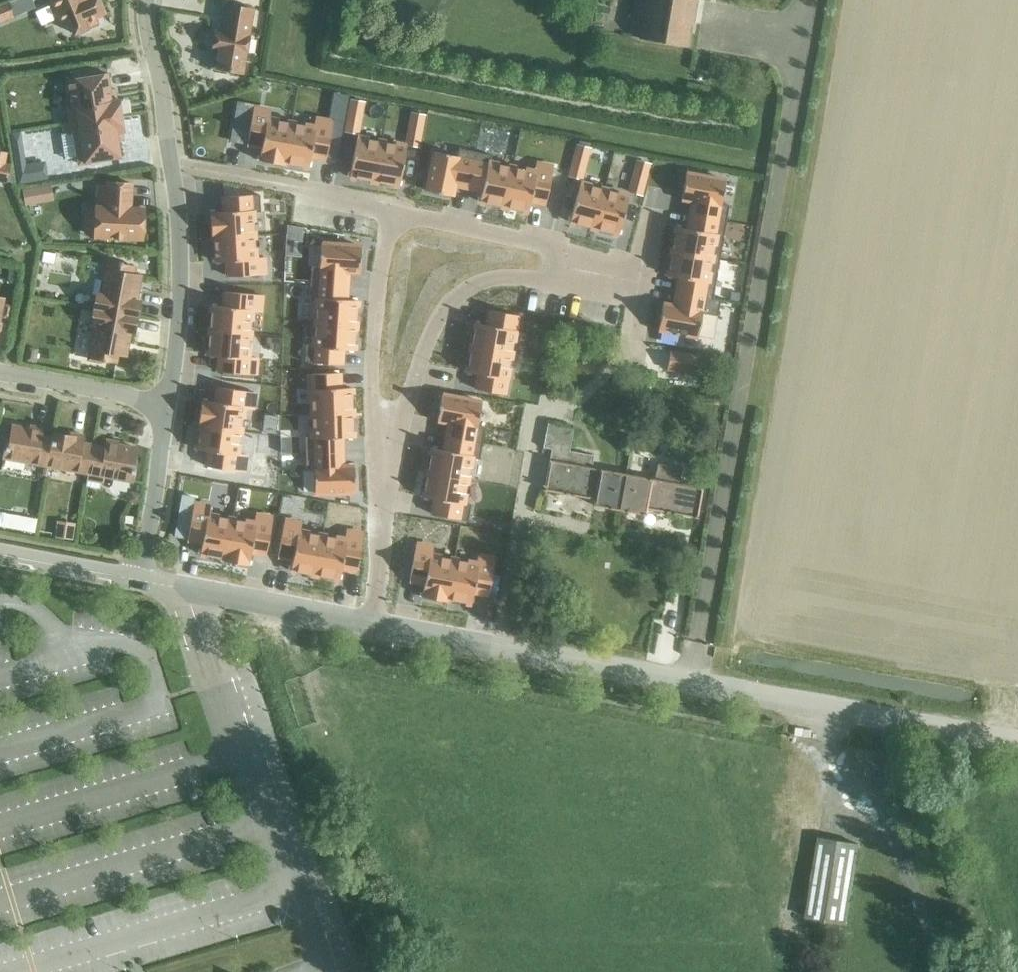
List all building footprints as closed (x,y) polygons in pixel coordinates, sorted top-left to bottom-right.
[(58,23),(67,19),(73,33),(86,28),(85,27),(97,22),(95,17),(104,13),(99,0),(48,0),(58,23)] [(686,47),(690,23),(692,23),(696,0),(635,0),(632,14),(642,15),(638,38),(686,47)] [(0,5),(0,21),(14,15),(8,2),(0,5)] [(214,30),(211,48),(218,50),(215,68),(241,73),(244,54),(245,54),(248,36),(247,36),(252,9),(226,4),(221,32),(214,30)] [(106,74),(64,80),(67,105),(65,105),(68,122),(120,114),(118,99),(110,100),(106,74)] [(351,100),(348,112),(360,114),(362,102),(351,100)] [(253,108),(246,143),(261,146),(258,160),(284,165),(284,163),(283,162),(290,123),(268,119),(269,111),(253,108)] [(411,113),(409,125),(421,127),(423,115),(411,113)] [(62,133),(60,133),(64,158),(75,156),(76,161),(80,165),(88,163),(88,162),(104,159),(119,157),(114,126),(122,125),(120,114),(68,122),(61,123),(62,133)] [(290,123),(283,162),(284,163),(308,167),(310,155),(325,158),(331,122),(314,119),(313,127),(290,123)] [(20,132),(9,134),(16,184),(42,180),(40,161),(24,164),(20,132)] [(356,137),(349,177),(373,181),(381,142),(356,137)] [(381,142),(373,181),(398,186),(405,146),(381,142)] [(577,145),(574,157),(585,160),(588,148),(577,145)] [(434,152),(426,191),(451,196),(453,184),(467,187),(475,152),(458,148),(457,156),(434,152)] [(6,182),(9,164),(4,163),(6,153),(0,152),(0,181),(6,182)] [(475,152),(467,187),(481,190),(479,201),(503,206),(511,167),(489,163),(490,155),(475,152)] [(637,161),(634,172),(645,175),(648,164),(637,161)] [(511,167),(503,206),(527,211),(530,199),(545,202),(552,167),(535,164),(533,172),(511,167)] [(685,173),(680,198),(692,200),(690,214),(725,220),(728,205),(720,203),(724,180),(685,173)] [(105,186),(96,185),(95,206),(93,236),(141,239),(143,209),(129,208),(130,183),(105,182),(105,186)] [(579,183),(569,222),(593,228),(604,189),(579,183)] [(37,187),(21,190),(23,206),(40,203),(37,187)] [(604,189),(593,228),(617,234),(627,196),(604,189)] [(224,212),(209,212),(211,238),(213,238),(213,237),(253,235),(252,212),(260,212),(259,195),(223,197),(224,212)] [(675,227),(671,251),(718,259),(725,220),(690,214),(687,229),(675,227)] [(286,224),(285,237),(301,238),(301,227),(291,225),(286,224)] [(253,235),(213,237),(213,238),(215,262),(226,261),(227,276),(263,274),(262,257),(254,258),(253,235)] [(311,266),(310,282),(345,285),(346,271),(358,272),(360,246),(320,244),(319,267),(311,266)] [(42,251),(40,262),(53,264),(55,254),(42,251)] [(671,251),(667,276),(679,278),(676,291),(712,298),(718,259),(671,251)] [(94,278),(92,293),(95,293),(93,308),(136,316),(138,301),(135,301),(140,275),(131,274),(133,266),(106,261),(103,280),(94,278)] [(310,282),(308,299),(316,300),(315,322),(355,325),(356,301),(344,300),(345,285),(310,282)] [(662,304),(657,329),(697,336),(701,313),(716,316),(719,299),(711,298),(712,298),(676,291),(674,306),(662,304)] [(211,306),(209,330),(249,334),(251,311),(259,312),(260,295),(224,292),(223,307),(211,306)] [(12,308),(4,306),(1,318),(9,319),(12,308)] [(136,316),(93,308),(90,323),(95,324),(89,357),(115,362),(117,354),(125,356),(129,330),(133,331),(136,316)] [(475,323),(470,347),(510,355),(517,315),(489,310),(487,325),(475,323)] [(305,345),(304,362),(340,364),(341,349),(353,350),(355,325),(315,322),(313,345),(305,345)] [(209,330),(207,355),(219,356),(217,371),(253,374),(255,357),(247,357),(249,334),(209,330)] [(24,347),(22,361),(34,364),(37,349),(24,347)] [(470,347),(466,372),(478,374),(475,389),(503,394),(510,355),(470,347)] [(669,351),(666,370),(700,376),(703,357),(669,351)] [(729,358),(706,354),(704,364),(728,368),(729,358)] [(338,373),(310,374),(311,414),(351,412),(351,388),(339,388),(338,373)] [(201,400),(197,425),(200,426),(200,425),(239,431),(243,408),(250,409),(253,392),(217,387),(215,402),(201,400)] [(441,395),(437,420),(448,422),(446,436),(481,443),(484,427),(476,425),(480,402),(441,395)] [(312,436),(304,437),(305,453),(340,452),(340,437),(352,437),(351,412),(311,414),(312,436)] [(274,434),(276,417),(264,415),(262,432),(274,434)] [(617,510),(624,473),(590,467),(591,455),(567,451),(571,429),(546,424),(542,448),(550,449),(543,489),(593,499),(592,506),(617,510)] [(52,437),(51,437),(40,435),(41,430),(11,425),(9,438),(6,438),(2,458),(46,466),(52,437)] [(200,426),(196,449),(208,451),(206,466),(242,471),(243,459),(236,457),(239,431),(200,425),(200,426)] [(52,437),(46,466),(87,473),(92,444),(81,442),(82,438),(52,432),(51,437),(52,437)] [(431,448),(427,472),(466,480),(470,457),(478,459),(481,443),(446,436),(443,450),(431,448)] [(104,447),(92,444),(87,473),(131,481),(135,461),(132,461),(135,447),(105,442),(104,447)] [(340,452),(305,453),(305,469),(313,469),(314,493),(354,491),(353,466),(341,466),(340,452)] [(661,480),(624,473),(617,510),(644,514),(646,508),(696,517),(702,488),(678,484),(680,471),(662,468),(661,480)] [(427,472),(422,497),(434,499),(431,514),(467,520),(470,504),(462,502),(466,480),(427,472)] [(128,491),(126,503),(137,505),(139,493),(128,491)] [(180,495),(177,516),(190,518),(186,544),(201,547),(198,558),(222,563),(222,560),(223,560),(231,519),(208,515),(210,507),(193,504),(194,498),(180,495)] [(231,519),(223,560),(248,565),(250,551),(265,553),(271,518),(255,515),(253,523),(231,519)] [(283,520),(277,555),(292,558),(290,570),(314,574),(321,535),(299,531),(300,523),(283,520)] [(57,521),(54,537),(72,541),(75,524),(57,521)] [(321,535),(314,574),(338,579),(341,567),(356,570),(362,534),(345,531),(344,539),(321,535)] [(409,534),(406,550),(414,552),(409,580),(424,582),(421,597),(446,601),(453,559),(431,555),(432,547),(415,544),(417,536),(409,534)] [(453,559),(446,601),(457,603),(458,601),(470,603),(472,591),(487,594),(494,559),(477,556),(475,563),(453,559)] [(843,922),(856,843),(817,837),(805,916),(843,922)]
